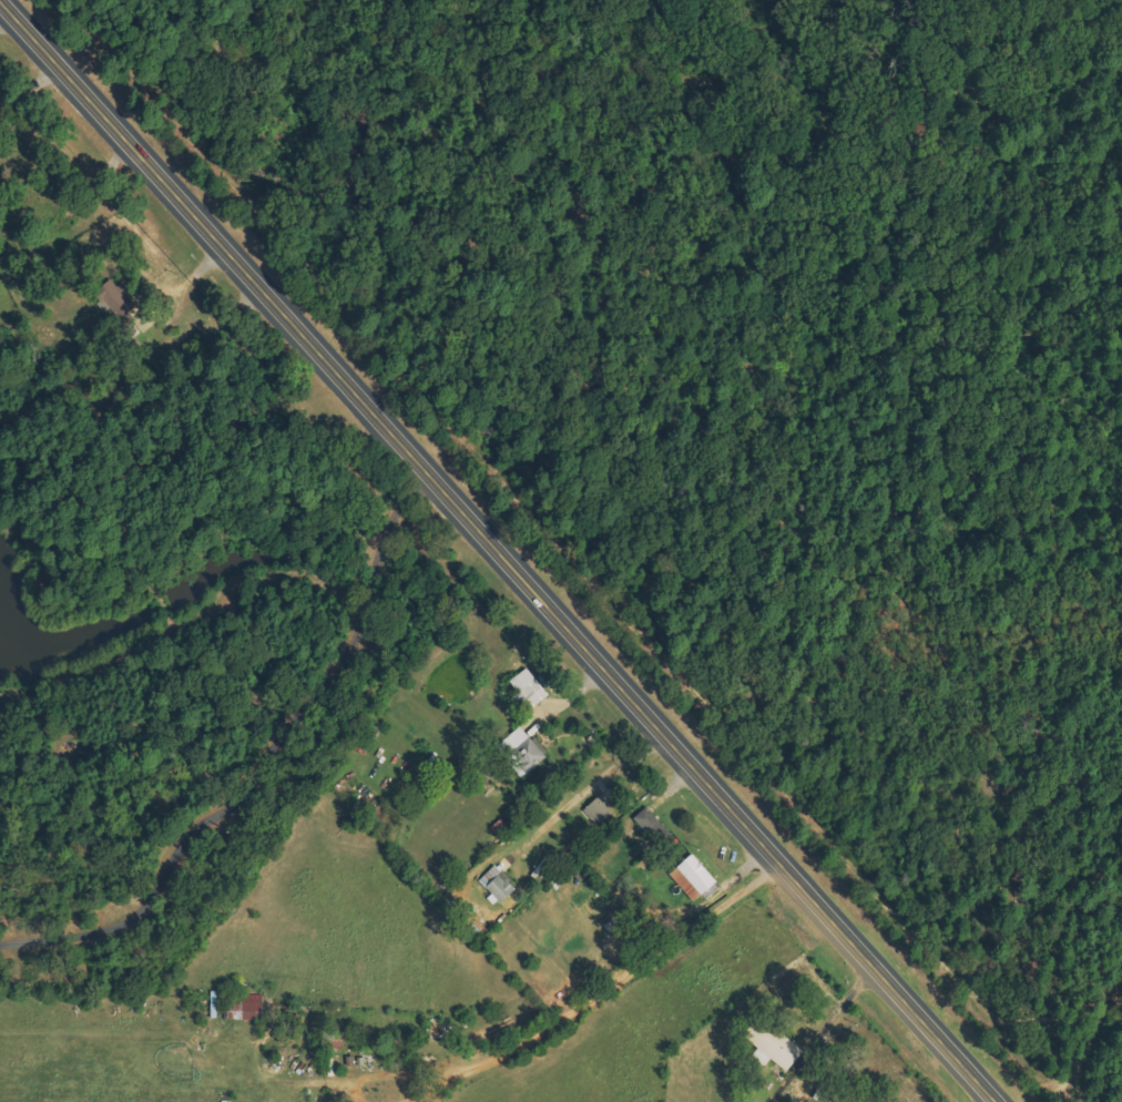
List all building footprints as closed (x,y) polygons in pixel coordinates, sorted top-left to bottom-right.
[(532,710),(551,695),(529,667),(511,682),(520,692),(509,701),(516,709),(525,702),(532,710)] [(550,755),(522,725),(497,748),(524,778),(550,755)] [(596,827),(615,814),(603,797),(584,809),(596,827)] [(635,817),(658,845),(672,833),(649,806),(635,817)] [(717,884),(696,853),(680,865),(701,895),(717,884)] [(480,880),(503,904),(519,888),(497,864),(480,880)] [(671,873),(694,902),(702,896),(679,867),(671,873)] [(605,924),(616,938),(631,926),(620,912),(605,924)] [(264,1020),(265,995),(243,995),(243,1002),(229,1002),(228,1019),(264,1020)] [(788,1072),(806,1051),(763,1015),(745,1036),(788,1072)]
